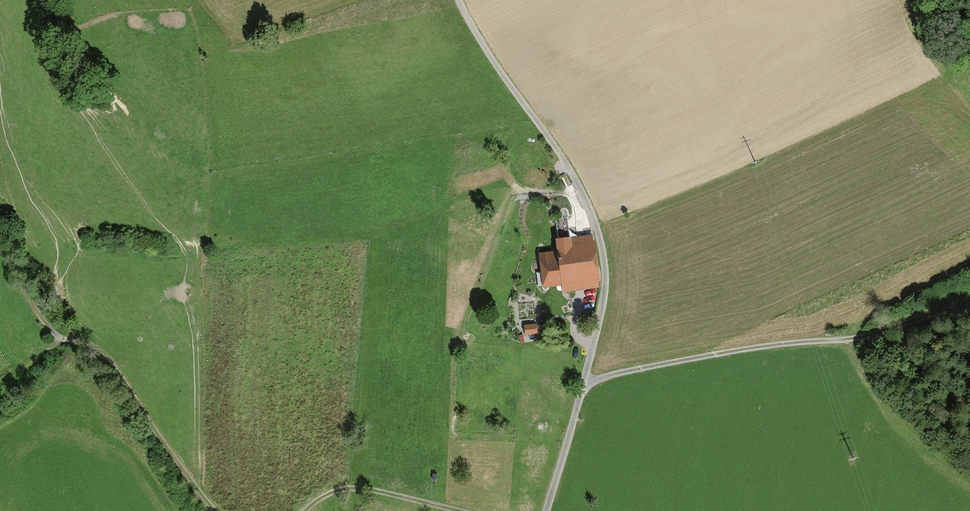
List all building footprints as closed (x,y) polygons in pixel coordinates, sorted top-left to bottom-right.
[(560,253),(538,256),(542,290),(562,288),(563,294),(596,290),(591,249),(575,251),(574,243),(559,245),(560,253)] [(526,337),(538,335),(537,326),(524,328),(526,337)]
